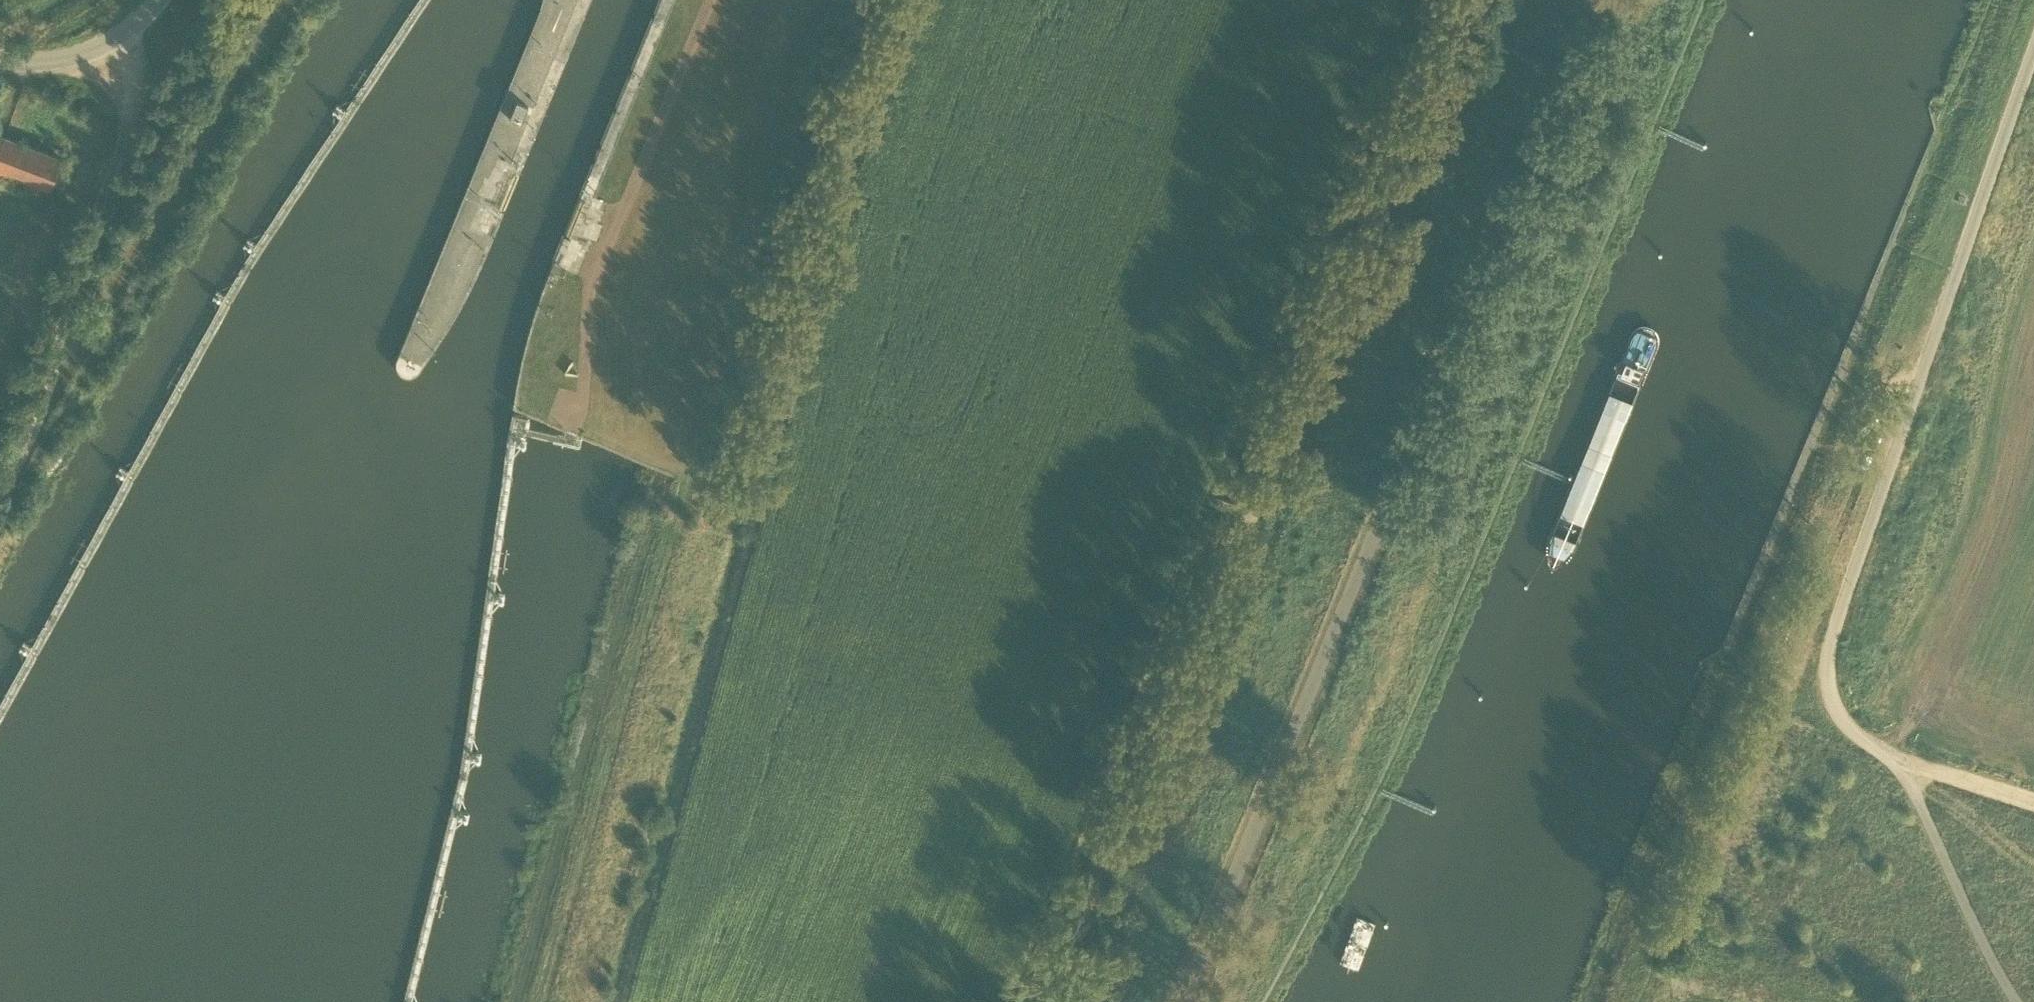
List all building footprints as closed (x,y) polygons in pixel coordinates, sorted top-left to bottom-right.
[(522,124),(526,113),(527,112),(528,108),(529,107),(517,102),(510,119),(522,124)] [(61,157),(0,134),(0,169),(49,188),(61,157)]
